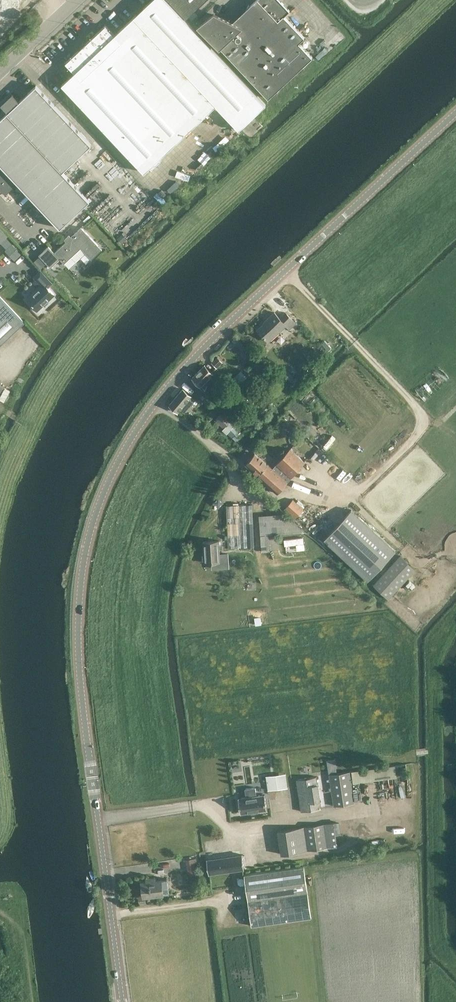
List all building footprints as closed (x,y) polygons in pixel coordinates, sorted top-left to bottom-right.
[(63,84),(145,172),(172,147),(195,171),(203,164),(266,105),(169,0),(153,0),(115,35),(107,26),(67,63),(76,72),(63,84)] [(187,18),(207,0),(172,0),(171,1),(187,18)] [(202,27),(221,48),(222,48),(269,99),(277,92),(276,91),(305,64),(306,65),(314,58),(300,43),(306,38),(286,16),(291,11),(281,0),(258,0),(250,7),(251,5),(250,5),(239,27),(215,14),(213,17),(210,15),(205,19),(205,22),(202,27)] [(17,182),(60,228),(90,200),(63,171),(92,144),(37,85),(21,100),(14,93),(2,104),(9,111),(0,120),(0,184),(7,192),(17,182)] [(8,236),(0,227),(0,243),(8,236)] [(50,267),(60,258),(64,262),(71,256),(76,261),(85,252),(91,259),(102,249),(81,227),(71,236),(69,234),(64,239),(66,241),(54,252),(49,245),(39,254),(50,267)] [(37,310),(54,294),(48,287),(52,283),(40,271),(34,277),(42,286),(27,300),(37,310)] [(0,295),(0,313),(9,305),(0,295)] [(9,305),(0,313),(0,344),(24,321),(9,305)] [(289,329),(295,324),(286,314),(281,319),(275,313),(263,324),(264,325),(258,330),(269,342),(286,326),(289,329)] [(219,369),(225,363),(217,355),(212,361),(219,369)] [(204,365),(192,377),(207,392),(214,382),(210,377),(213,374),(204,365)] [(224,388),(215,396),(220,402),(229,394),(224,388)] [(179,412),(191,397),(182,389),(169,404),(179,412)] [(227,422),(218,415),(214,419),(223,427),(221,429),(231,438),(237,430),(227,422)] [(295,431),(301,425),(296,420),(290,426),(295,431)] [(278,493),(305,461),(289,448),(272,467),(255,452),(245,464),(278,493)] [(295,517),(303,509),(292,500),(285,508),(295,517)] [(228,547),(254,546),(252,504),(226,505),(228,547)] [(395,550),(351,509),(324,539),(368,579),(395,550)] [(259,515),(260,535),(261,551),(270,551),(269,534),(304,532),(284,513),(259,515)] [(204,563),(220,562),(219,540),(203,541),(204,563)] [(374,585),(389,600),(416,572),(400,557),(374,585)] [(252,626),(262,624),(260,617),(251,618),(252,626)] [(353,783),(397,777),(395,765),(351,771),(353,783)] [(287,772),(266,773),(267,788),(288,786),(287,772)] [(333,805),(354,802),(350,772),(329,775),(333,805)] [(317,776),(296,779),(301,811),(321,808),(317,776)] [(246,797),(238,798),(240,813),(266,809),(264,794),(256,795),(255,787),(245,788),(246,797)] [(324,823),(304,826),(277,830),(280,854),(307,850),(337,846),(335,834),(342,833),(340,821),(324,823)] [(208,860),(210,872),(242,867),(241,855),(208,860)] [(252,926),(311,917),(303,865),(244,874),(252,926)] [(163,893),(169,892),(167,879),(161,879),(161,878),(141,881),(143,896),(164,893),(163,893)]
